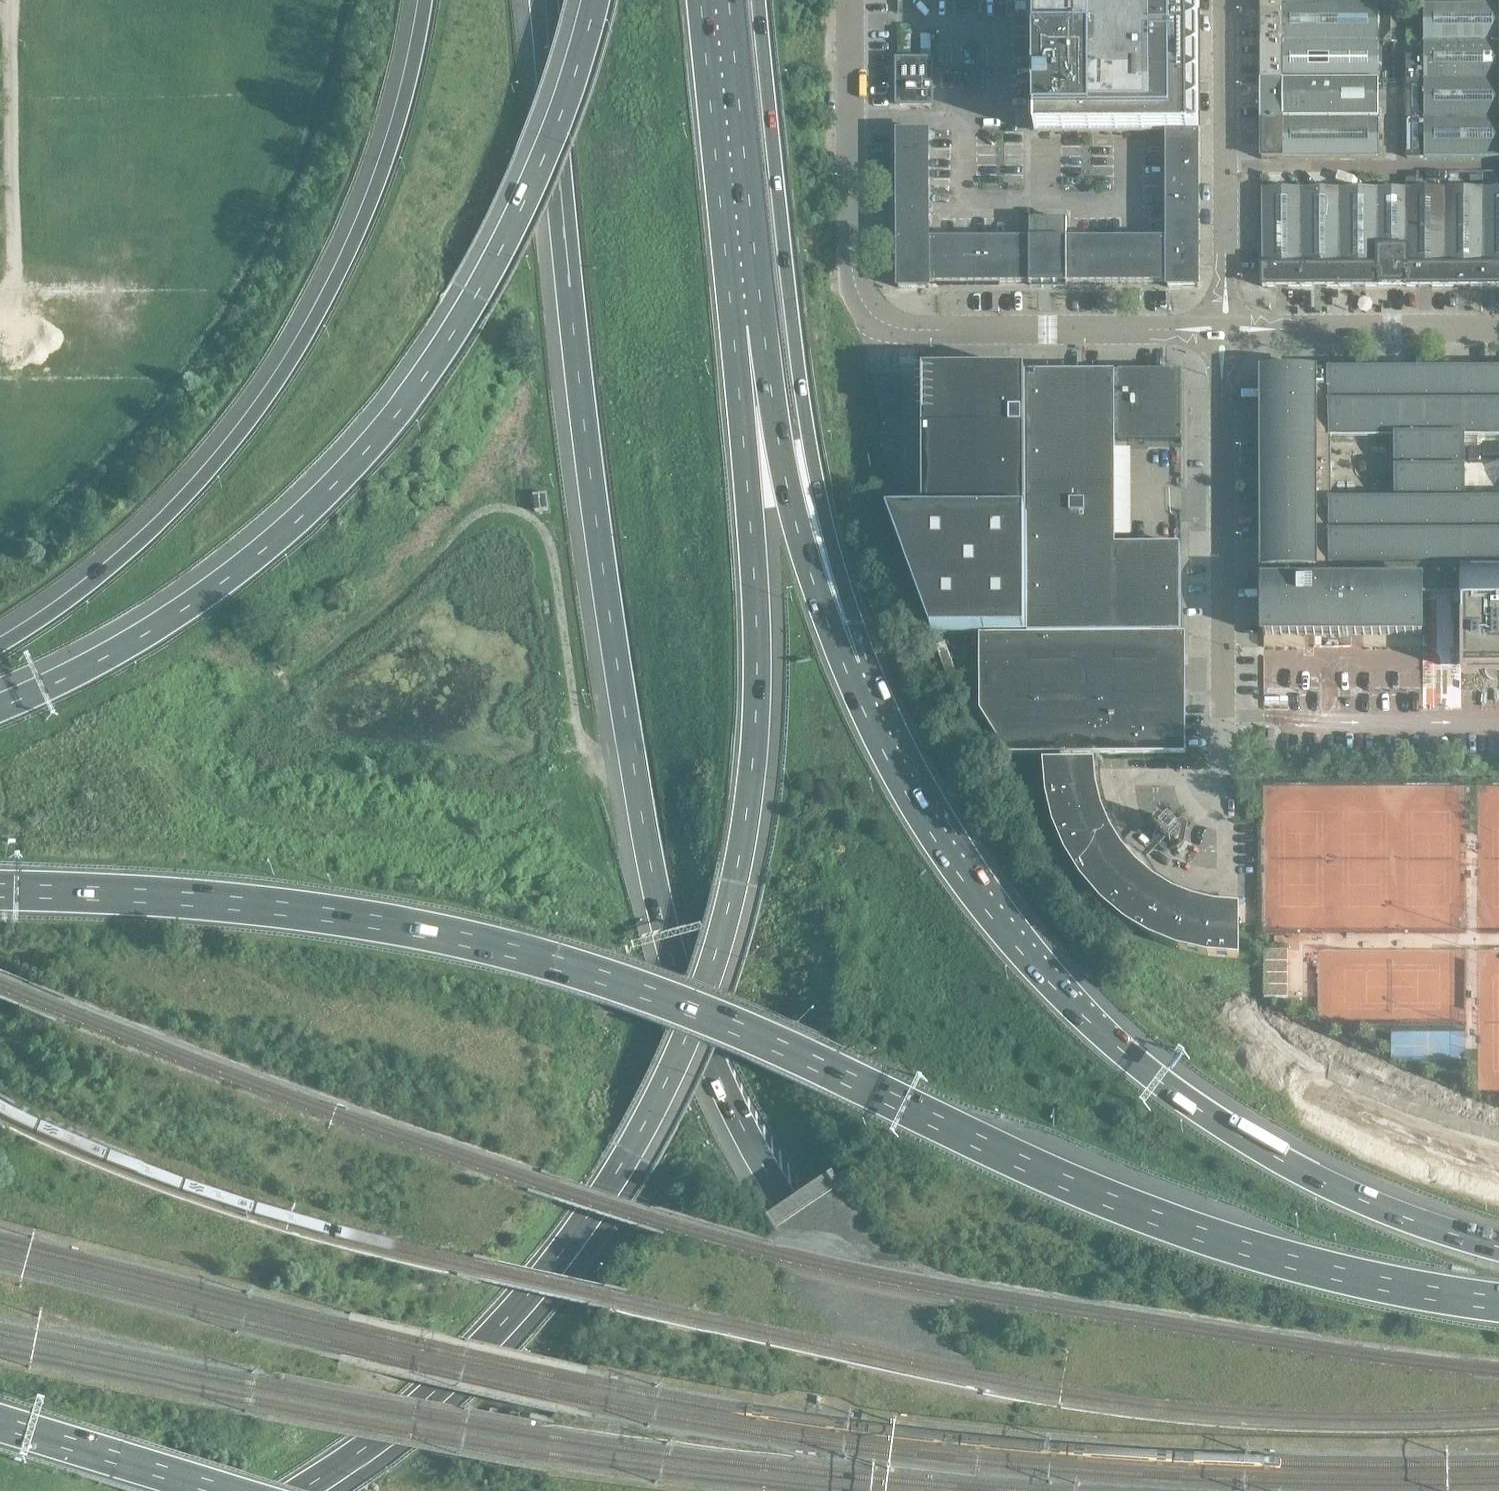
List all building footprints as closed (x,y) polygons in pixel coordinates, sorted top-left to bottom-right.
[(1198,0),(1035,0),(1035,74),(1034,74),(1034,133),(1035,134),(1168,133),(1168,241),(1067,241),(1067,221),(1020,221),(1020,241),(930,241),(929,133),(899,133),(899,288),(900,288),(900,287),(913,287),(929,287),(929,288),(930,288),(930,283),(1030,283),(1032,283),(1032,282),(1048,282),(1066,282),(1066,284),(1168,284),(1168,288),(1169,288),(1169,286),(1198,286),(1198,288),(1199,288),(1199,132),(1198,0)] [(1378,43),(1378,4),(1262,4),(1262,43),(1378,43)] [(1425,5),(1425,43),(1498,43),(1498,5),(1425,5)] [(1378,82),(1378,43),(1262,43),(1262,81),(1378,82)] [(1425,43),(1425,57),(1407,57),(1408,158),(1498,158),(1498,43),(1425,43)] [(931,103),(931,69),(931,63),(899,64),(899,103),(931,103)] [(1378,120),(1378,82),(1262,81),(1262,120),(1378,120)] [(1379,158),(1378,120),(1262,120),(1262,160),(1264,160),(1264,159),(1379,158)] [(1340,287),(1341,190),(1341,183),(1332,174),(1302,174),(1302,190),(1302,287),(1340,287)] [(1483,287),(1484,190),(1475,190),(1475,174),(1455,174),(1446,183),(1446,190),(1445,287),(1483,287)] [(1445,287),(1446,190),(1446,183),(1415,183),(1415,190),(1408,190),(1407,190),(1406,287),(1445,287)] [(1302,287),(1302,190),(1263,190),(1263,287),(1302,287)] [(1378,287),(1379,190),(1341,190),(1340,287),(1378,287)] [(1406,287),(1407,190),(1379,190),(1378,287),(1406,287)] [(1484,190),(1483,287),(1498,287),(1498,190),(1484,190)] [(1073,218),(1073,233),(1092,234),(1093,219),(1073,218)] [(1323,371),(1263,371),(1264,569),(1264,635),(1423,635),(1423,594),(1423,589),(1437,589),(1437,590),(1437,591),(1438,593),(1439,593),(1440,594),(1441,594),(1442,594),(1444,594),(1445,593),(1446,593),(1447,591),(1447,590),(1447,589),(1461,589),(1462,673),(1498,673),(1498,501),(1465,501),(1464,438),(1498,438),(1498,371),(1323,371)] [(1028,514),(1028,375),(1026,375),(1026,372),(1014,372),(995,372),(924,373),(924,514),(888,514),(932,634),(1026,634),(1026,514),(1028,514)] [(1116,546),(1116,498),(1116,440),(1120,440),(1120,442),(1182,442),(1182,372),(1120,372),(1120,374),(1028,374),(1028,375),(1028,514),(1028,634),(1181,634),(1181,546),(1178,546),(1116,546)] [(549,511),(547,494),(534,495),(536,513),(538,512),(549,511)] [(1187,755),(1186,636),(981,636),(981,637),(981,712),(1008,755),(1009,756),(1187,755)] [(1096,790),(1094,766),(1046,767),(1049,797),(1096,790)] [(1101,812),(1096,790),(1049,797),(1056,827),(1101,812)] [(1068,856),(1110,832),(1101,812),(1056,827),(1068,856)] [(1163,842),(1164,845),(1166,853),(1183,848),(1186,844),(1188,833),(1189,829),(1185,824),(1175,827),(1174,828),(1171,825),(1170,825),(1161,818),(1154,825),(1162,833),(1161,833),(1163,842)] [(1083,880),(1122,851),(1110,832),(1068,856),(1083,880)] [(1101,901),(1136,868),(1122,851),(1083,880),(1101,901)] [(1126,922),(1154,883),(1140,872),(1136,868),(1101,901),(1126,922)] [(1151,938),(1173,895),(1154,883),(1126,922),(1151,938)] [(1179,949),(1194,904),(1173,895),(1151,938),(1179,949)] [(1208,956),(1216,909),(1194,904),(1179,949),(1208,956)] [(1239,926),(1239,910),(1216,909),(1208,956),(1239,958),(1239,926)] [(1265,951),(1265,998),(1288,998),(1288,951),(1265,951)]
